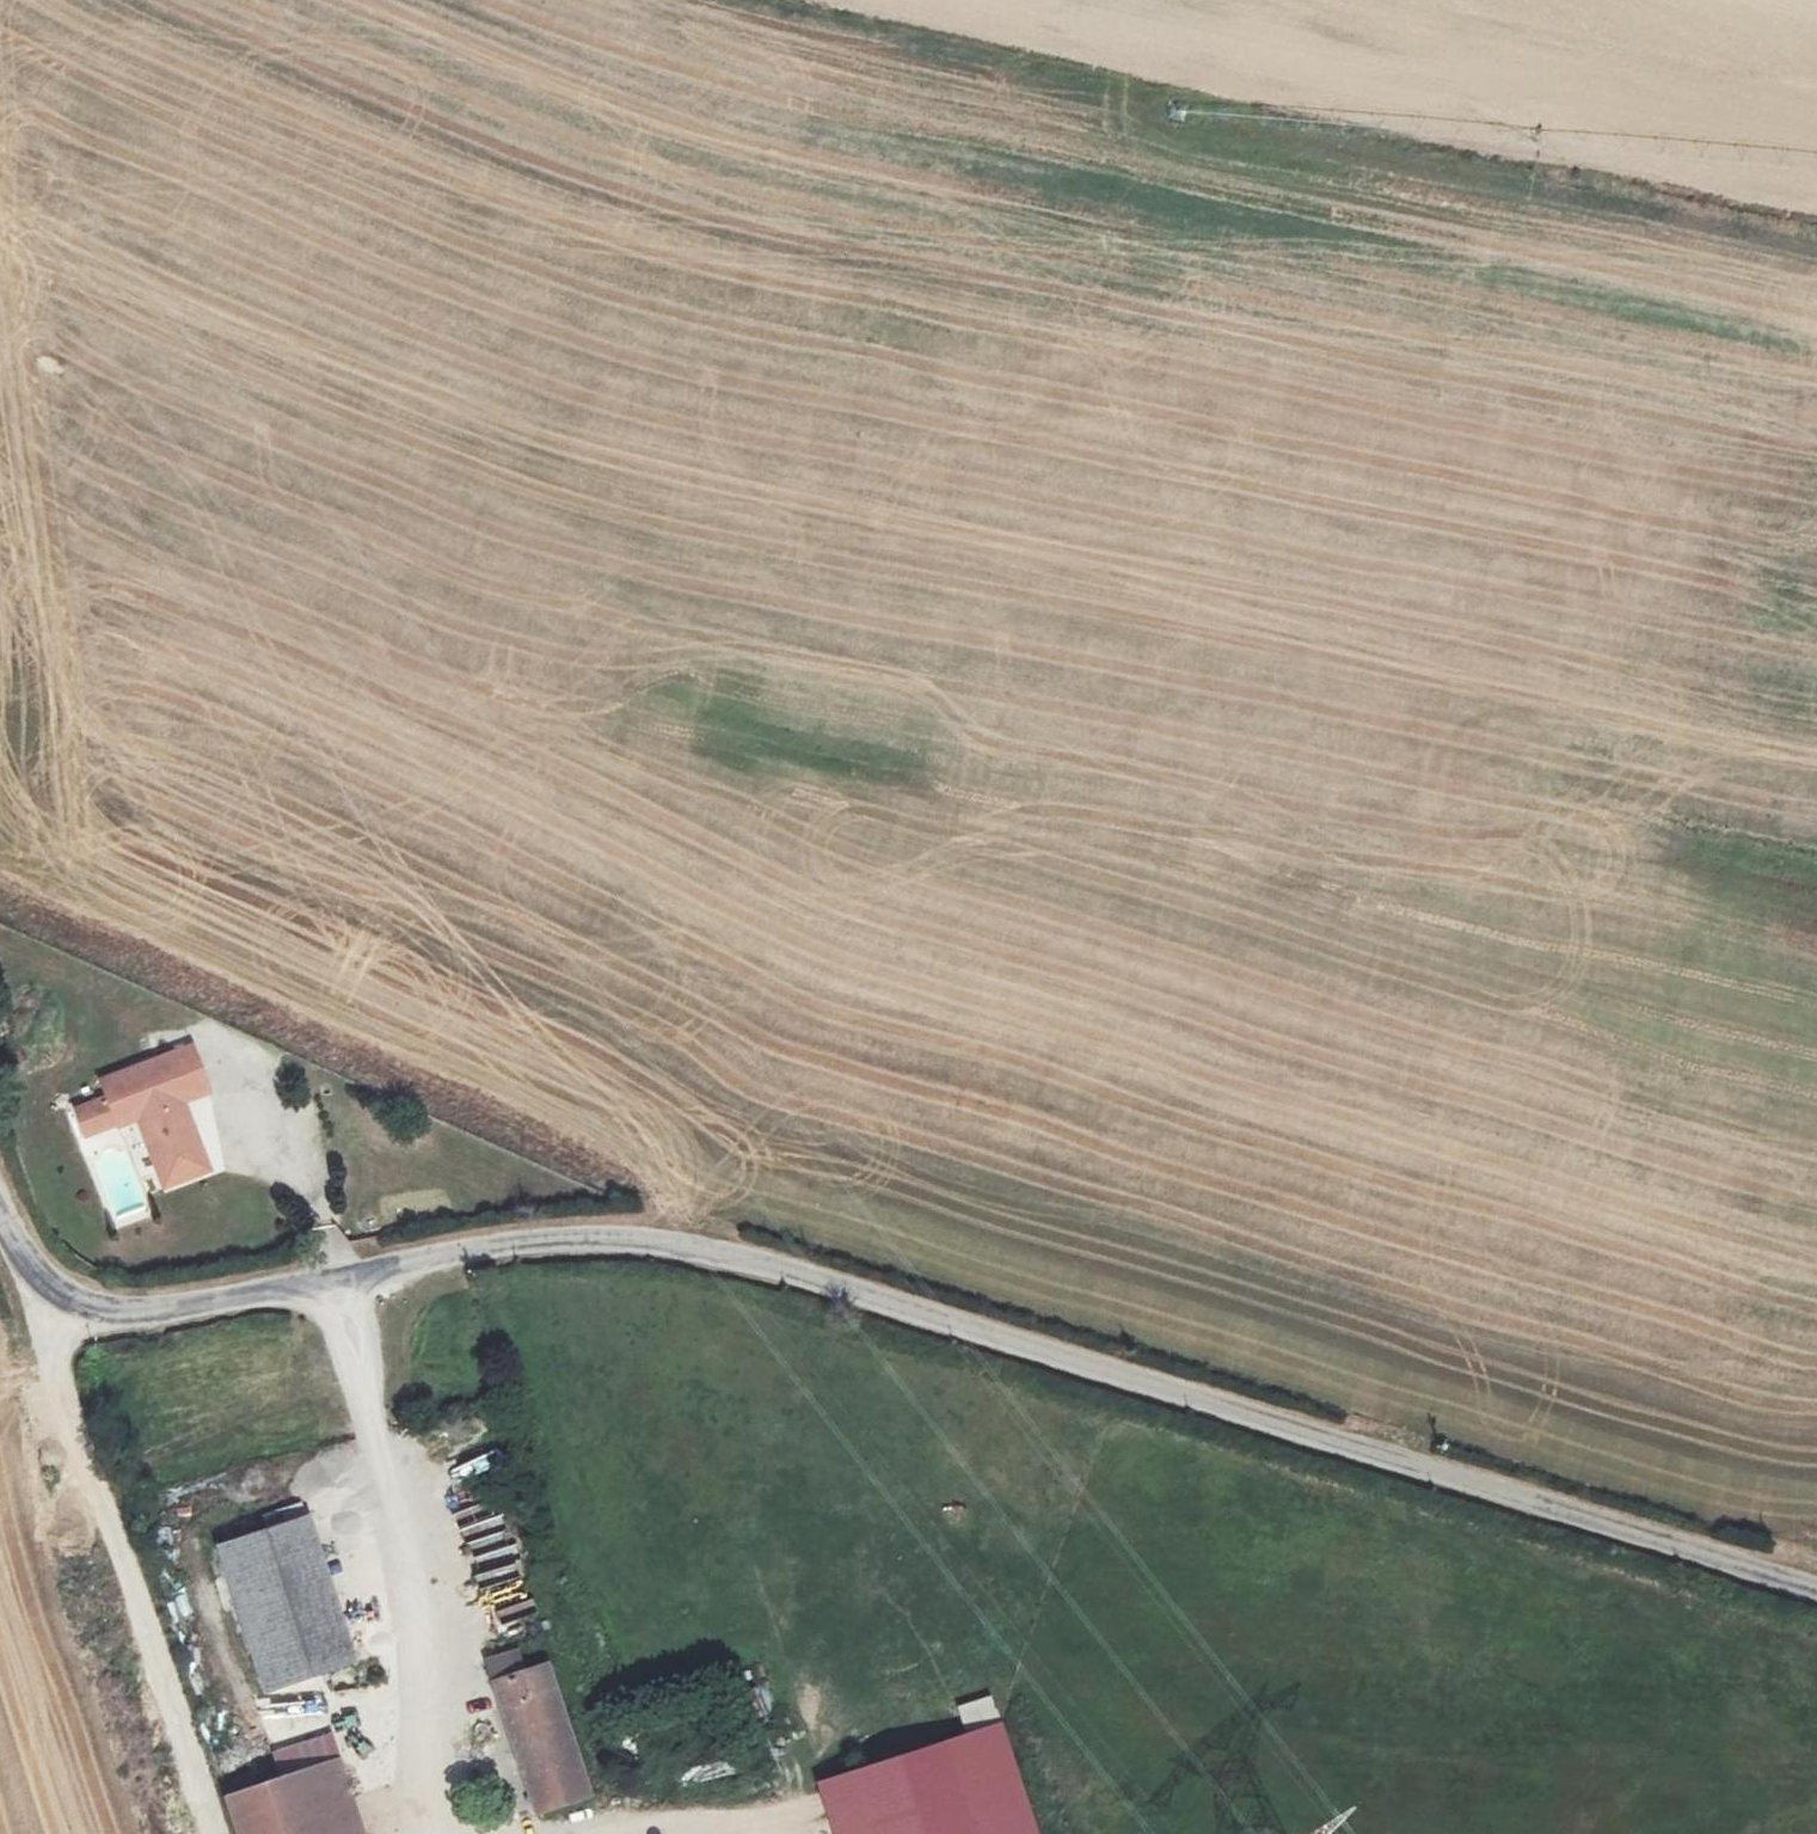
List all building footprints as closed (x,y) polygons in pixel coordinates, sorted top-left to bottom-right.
[(186,1048),(94,1078),(108,1122),(136,1113),(142,1131),(139,1141),(153,1184),(184,1174),(176,1147),(188,1143),(178,1115),(175,1116),(170,1102),(200,1093),(186,1048)] [(196,1170),(188,1143),(176,1147),(184,1174),(196,1170)] [(264,1516),(267,1527),(303,1517),(300,1506),(264,1516)] [(327,1666),(277,1528),(216,1549),(266,1688),(327,1666)] [(518,1529),(480,1535),(493,1621),(531,1615),(518,1529)] [(519,1657),(488,1668),(538,1812),(589,1794),(545,1669),(525,1675),(519,1657)] [(817,1779),(832,1833),(1037,1833),(1006,1726),(817,1779)] [(333,1762),(227,1796),(239,1833),(356,1833),(333,1762)]
